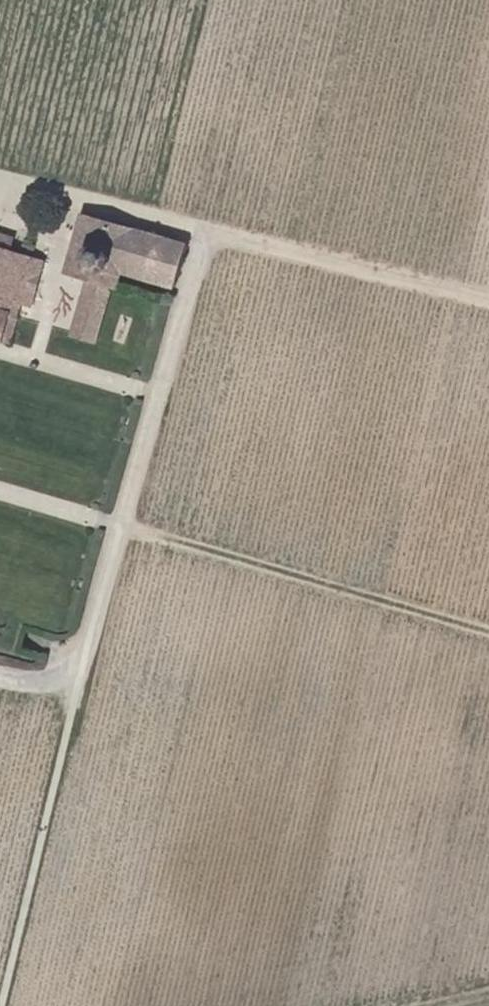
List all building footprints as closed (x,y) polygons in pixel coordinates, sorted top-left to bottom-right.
[(178,242),(81,211),(64,265),(88,272),(107,278),(110,279),(116,262),(167,278),(178,242)] [(3,336),(11,310),(2,307),(17,257),(0,252),(0,335),(3,336)] [(107,278),(88,272),(70,328),(89,334),(107,278)]
